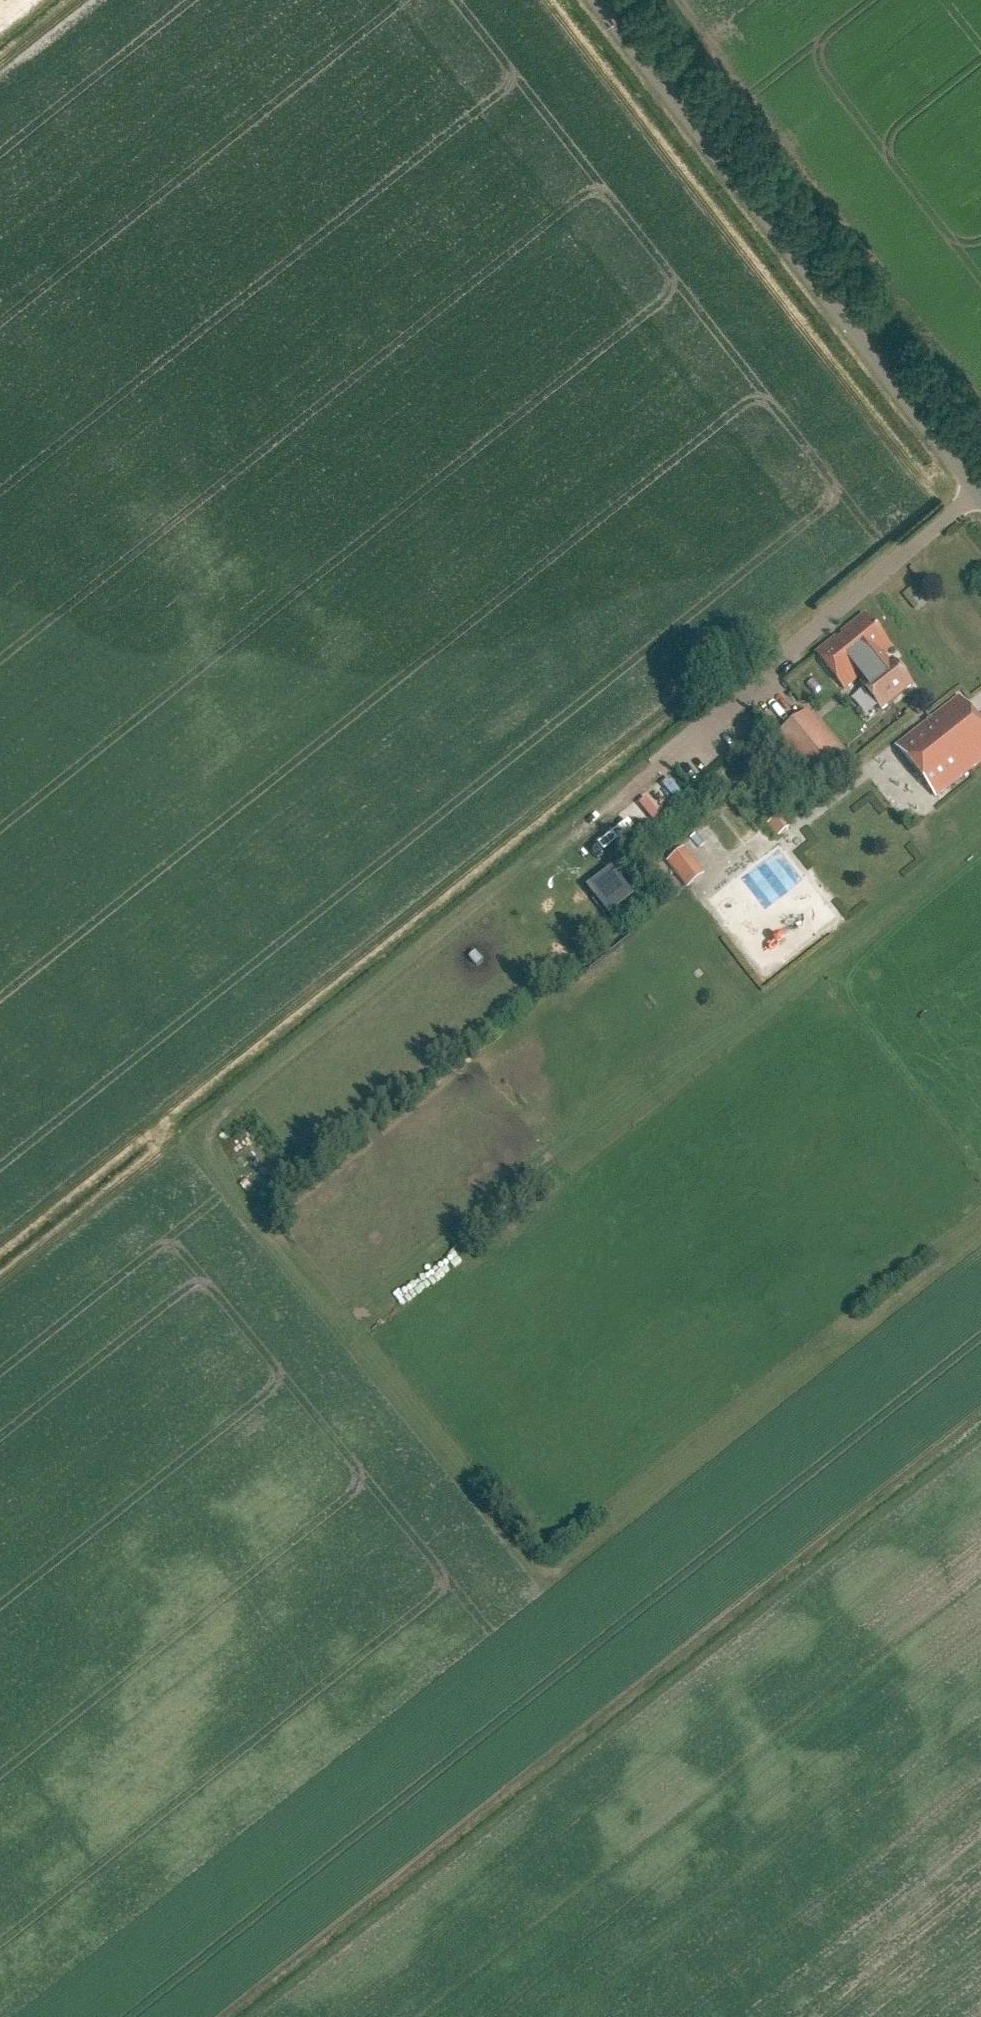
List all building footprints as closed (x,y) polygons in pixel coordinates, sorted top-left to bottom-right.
[(860,619),(818,653),(846,689),(860,678),(866,685),(862,688),(881,712),(912,686),(892,661),(889,664),(883,656),(892,649),(873,624),(868,629),(860,619)] [(961,698),(899,747),(938,797),(980,762),(980,724),(961,698)] [(807,712),(776,738),(814,784),(846,758),(807,712)] [(780,817),(768,826),(777,838),(789,829),(780,817)] [(705,876),(685,851),(669,863),(688,889),(705,876)] [(589,890),(610,917),(632,899),(612,873),(589,890)]
